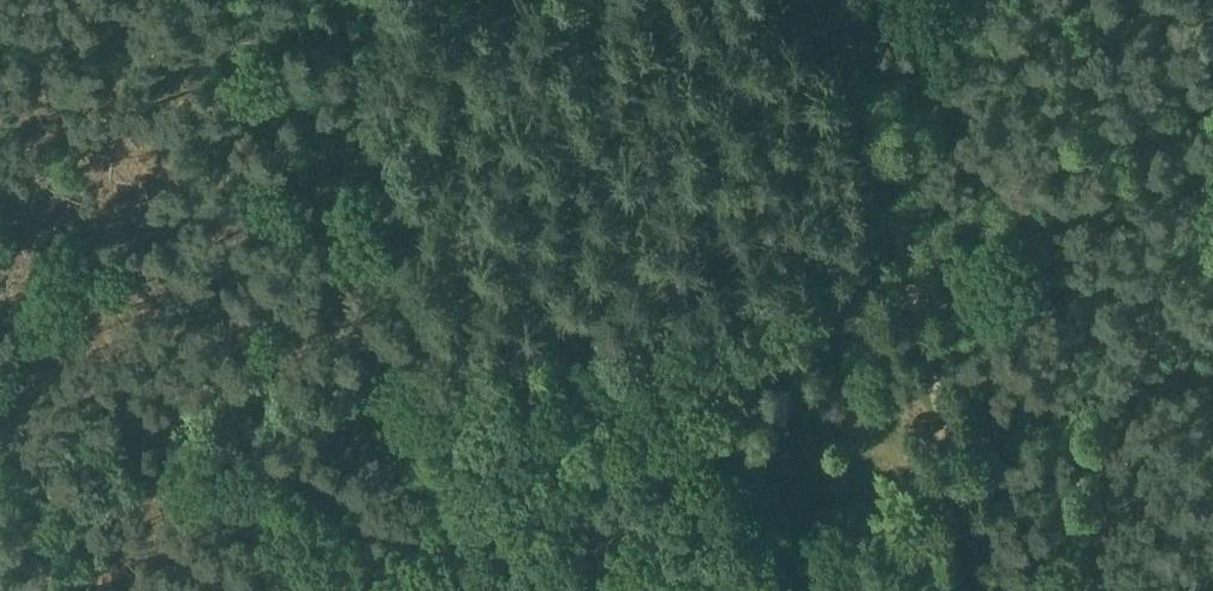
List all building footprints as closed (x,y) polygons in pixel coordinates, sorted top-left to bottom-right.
[(765,387),(765,420),(787,420),(787,387),(765,387)]
